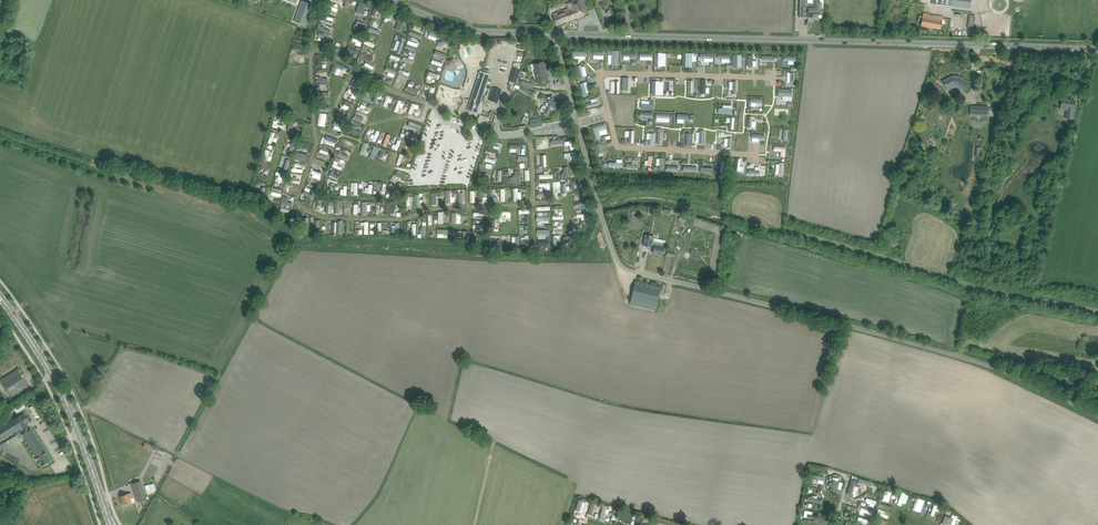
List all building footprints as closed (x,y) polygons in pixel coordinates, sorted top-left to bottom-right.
[(585,8),(581,0),(574,0),(567,3),(570,10),(559,14),(558,12),(553,14),(554,17),(553,17),(555,20),(557,25),(587,14),(585,8)] [(822,13),(822,9),(822,3),(817,3),(817,9),(808,9),(808,0),(801,0),(800,18),(808,18),(822,19),(822,13)] [(313,5),(302,1),(295,22),(305,25),(313,5)] [(364,15),(365,10),(362,10),(363,3),(355,1),(354,11),(360,12),(360,14),(364,15)] [(381,21),(384,22),(386,17),(388,18),(389,13),(383,12),(381,21)] [(923,13),(921,26),(941,30),(943,17),(934,15),(933,17),(928,16),(929,14),(923,13)] [(399,23),(402,24),(403,21),(397,18),(392,29),(396,31),(399,23)] [(350,37),(348,42),(358,45),(359,40),(350,37)] [(363,39),(360,43),(370,48),(372,43),(363,39)] [(404,42),(402,47),(413,51),(415,46),(404,42)] [(682,67),(693,67),(693,55),(690,55),(691,52),(682,52),(682,67)] [(780,55),(780,61),(785,61),(785,64),(792,64),(792,56),(780,55)] [(429,58),(428,63),(438,67),(440,63),(429,58)] [(360,68),(370,72),(373,66),(362,62),(360,68)] [(544,62),(535,65),(538,79),(537,79),(538,84),(549,81),(546,72),(545,70),(546,69),(544,62)] [(336,76),(340,67),(332,63),(328,72),(336,76)] [(510,81),(516,83),(520,70),(514,68),(510,81)] [(429,77),(435,79),(437,75),(427,70),(423,78),(428,80),(429,77)] [(481,115),(483,109),(484,105),(480,104),(481,102),(483,103),(485,97),(483,96),(489,79),(490,74),(480,71),(479,72),(478,73),(479,75),(467,110),(480,114),(481,115)] [(350,76),(343,94),(351,97),(358,80),(350,76)] [(963,91),(965,87),(968,82),(959,77),(958,79),(953,79),(952,77),(944,81),(946,83),(944,84),(948,90),(953,87),(957,87),(963,91)] [(584,81),(577,83),(580,94),(587,92),(584,81)] [(409,92),(414,94),(418,84),(412,82),(409,92)] [(431,94),(432,86),(422,85),(421,93),(431,94)] [(489,100),(498,103),(502,90),(493,87),(489,100)] [(789,89),(775,88),(775,96),(779,96),(779,99),(788,100),(789,89)] [(385,102),(387,102),(389,96),(384,94),(380,106),(384,107),(385,102)] [(539,99),(545,102),(547,108),(545,110),(544,111),(545,111),(543,114),(548,116),(551,111),(556,109),(555,104),(556,104),(555,100),(554,100),(553,96),(547,97),(542,94),(539,99)] [(747,106),(759,107),(759,98),(747,98),(747,106)] [(397,106),(399,107),(402,101),(396,99),(391,110),(395,111),(397,106)] [(1072,119),(1074,107),(1075,101),(1070,101),(1071,100),(1062,99),(1061,108),(1067,109),(1065,118),(1072,119)] [(409,102),(405,113),(410,114),(413,103),(409,102)] [(970,115),(988,115),(991,115),(991,107),(988,107),(988,106),(970,106),(970,115)] [(542,126),(540,118),(530,120),(532,127),(536,126),(536,127),(542,126)] [(281,130),(283,123),(271,119),(269,126),(281,130)] [(405,120),(403,124),(413,128),(415,124),(405,120)] [(350,133),(355,135),(359,125),(355,123),(350,133)] [(598,138),(598,135),(604,134),(602,124),(590,126),(592,139),(598,138)] [(374,129),(371,135),(369,134),(367,139),(373,141),(377,131),(374,129)] [(330,150),(336,134),(329,131),(322,147),(330,150)] [(383,147),(388,134),(384,133),(379,145),(383,147)] [(395,138),(393,144),(390,143),(388,148),(394,150),(398,140),(395,138)] [(398,151),(403,153),(405,147),(406,147),(404,152),(409,154),(412,143),(401,140),(398,151)] [(566,151),(571,150),(569,140),(561,141),(562,146),(565,145),(566,151)] [(483,163),(477,162),(477,172),(483,172),(483,171),(489,171),(489,163),(492,163),(493,154),(495,154),(496,147),(490,147),(490,142),(484,141),(483,163)] [(601,142),(593,143),(595,157),(601,156),(600,151),(602,151),(601,142)] [(782,161),(782,146),(770,146),(770,152),(777,152),(776,158),(779,158),(778,161),(782,161)] [(259,160),(264,162),(265,158),(268,159),(269,156),(266,155),(267,149),(263,148),(259,160)] [(384,158),(385,150),(378,149),(377,156),(384,158)] [(293,160),(304,162),(305,153),(295,151),(293,160)] [(321,166),(322,161),(312,158),(311,163),(321,166)] [(338,170),(341,163),(332,159),(329,166),(338,170)] [(781,173),(781,162),(773,162),(772,173),(781,173)] [(310,169),(308,172),(310,173),(309,176),(313,178),(312,181),(315,183),(319,172),(310,169)] [(273,170),(273,175),(275,175),(275,179),(282,179),(282,175),(279,175),(279,170),(273,170)] [(325,176),(333,180),(336,175),(328,170),(325,176)] [(392,179),(402,180),(403,173),(393,172),(392,179)] [(268,187),(268,195),(278,195),(278,187),(268,187)] [(570,191),(571,194),(575,193),(576,199),(579,199),(579,196),(581,195),(580,190),(570,191)] [(438,191),(429,191),(429,204),(434,204),(433,196),(438,196),(438,191)] [(342,214),(346,214),(346,209),(350,210),(350,200),(346,200),(346,201),(342,201),(342,214)] [(396,212),(396,202),(387,202),(387,212),(396,212)] [(550,209),(550,219),(559,219),(559,207),(554,207),(554,209),(550,209)] [(584,212),(578,212),(578,208),(573,208),(574,217),(578,217),(578,220),(584,219),(584,212)] [(448,213),(448,224),(458,223),(458,219),(463,218),(463,215),(458,216),(458,212),(448,213)] [(348,229),(343,229),(343,234),(351,234),(352,222),(348,222),(348,229)] [(662,255),(664,250),(665,243),(653,241),(654,236),(651,236),(646,235),(643,245),(652,247),(652,245),(655,246),(653,253),(662,255)] [(655,310),(659,292),(661,287),(636,281),(630,304),(655,310)] [(28,387),(17,370),(1,380),(11,397),(28,387)] [(1073,389),(1074,389),(1074,392),(1080,391),(1080,385),(1081,385),(1081,383),(1081,379),(1072,380),(1072,384),(1073,384),(1073,388),(1073,389)] [(12,412),(22,407),(20,404),(10,408),(12,412)] [(30,417),(35,415),(31,404),(26,406),(30,417)] [(0,428),(0,440),(19,429),(22,434),(42,467),(51,461),(31,429),(29,430),(26,425),(30,422),(24,413),(0,428)] [(154,447),(155,446),(145,442),(143,447),(153,452),(153,451),(156,453),(157,449),(154,447)] [(153,471),(143,471),(143,475),(149,475),(149,481),(157,481),(157,471),(153,471)] [(815,478),(814,483),(820,484),(822,475),(809,473),(808,477),(815,478)] [(138,502),(143,500),(147,499),(140,481),(132,484),(138,502)] [(150,485),(150,484),(144,486),(147,495),(152,493),(152,492),(156,490),(154,483),(150,485)] [(816,497),(818,489),(808,487),(806,495),(816,497)] [(120,497),(123,505),(131,502),(130,499),(133,498),(131,493),(120,497)] [(865,506),(870,507),(873,500),(863,497),(862,501),(866,503),(865,506)] [(930,502),(928,516),(931,516),(932,511),(935,512),(937,503),(930,502)] [(596,514),(595,521),(606,521),(607,505),(599,505),(599,514),(596,514)] [(800,510),(800,518),(810,518),(810,511),(800,510)] [(616,520),(617,513),(609,512),(608,519),(616,520)] [(620,522),(631,524),(633,516),(622,513),(620,522)]
